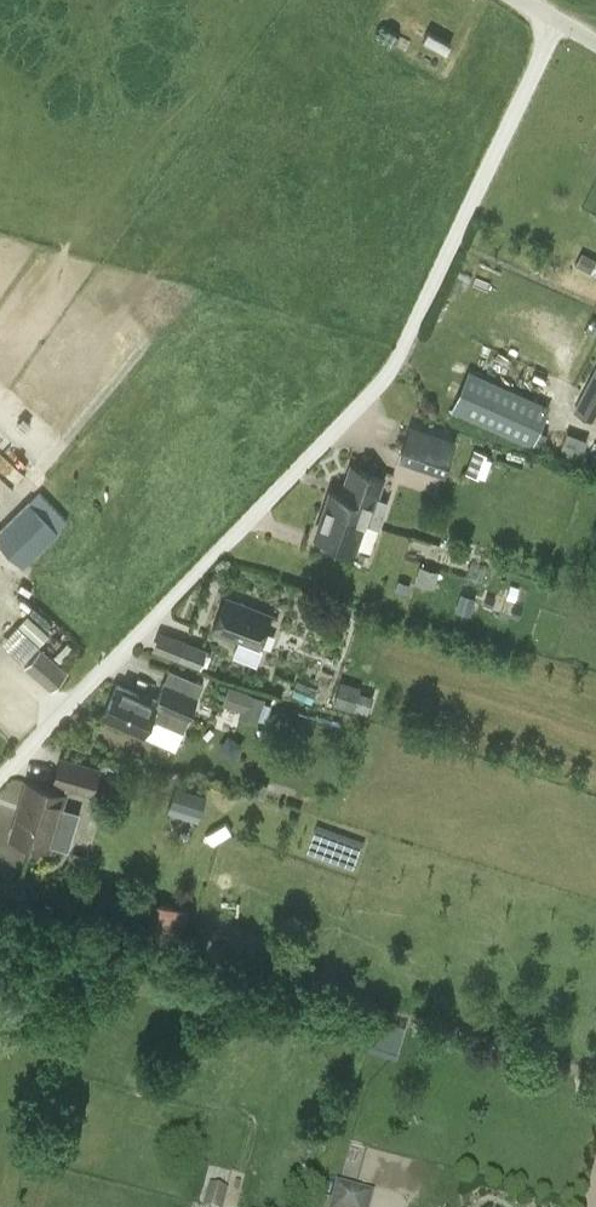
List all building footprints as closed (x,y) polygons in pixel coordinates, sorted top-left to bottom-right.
[(591,273),(595,263),(595,258),(583,252),(576,265),(591,273)] [(588,385),(575,411),(592,420),(595,413),(595,369),(588,385)] [(468,370),(451,409),(532,444),(549,405),(468,370)] [(456,440),(411,425),(400,458),(445,473),(456,440)] [(558,458),(595,472),(595,442),(568,432),(558,458)] [(355,515),(371,520),(379,494),(368,491),(374,471),(342,461),(334,490),(323,487),(310,532),(346,543),(355,515)] [(59,531),(58,530),(68,520),(41,492),(31,502),(30,501),(0,530),(0,541),(24,566),(59,531)] [(435,589),(440,570),(428,567),(429,563),(435,564),(438,557),(436,556),(437,551),(432,550),(434,543),(428,542),(429,540),(412,536),(406,558),(421,562),(416,584),(435,589)] [(394,592),(408,597),(412,586),(397,582),(394,592)] [(475,597),(461,594),(456,611),(470,615),(475,597)] [(221,596),(210,628),(240,638),(234,655),(257,665),(264,646),(256,644),(267,612),(221,596)] [(324,609),(339,613),(342,601),(327,598),(324,609)] [(17,629),(39,647),(49,636),(27,617),(17,629)] [(179,657),(200,665),(206,650),(185,642),(179,657)] [(26,665),(52,688),(67,672),(41,648),(26,665)] [(157,701),(117,684),(103,714),(143,732),(149,719),(157,722),(158,720),(183,731),(199,696),(166,682),(157,701)] [(368,713),(372,701),(361,697),(362,691),(338,683),(333,701),(368,713)] [(263,700),(246,695),(237,720),(254,726),(263,700)] [(49,847),(65,792),(64,792),(66,785),(91,792),(98,768),(60,757),(53,781),(55,782),(53,789),(27,781),(10,836),(49,847)] [(269,785),(257,781),(252,794),(265,798),(269,785)] [(171,806),(201,815),(207,794),(177,785),(171,806)] [(406,1026),(389,1021),(373,1016),(364,1048),(396,1057),(406,1026)] [(579,1094),(595,1099),(595,1081),(584,1077),(583,1078),(579,1094)] [(204,1206),(224,1206),(229,1190),(210,1185),(204,1206)] [(371,1195),(338,1186),(333,1206),(368,1206),(371,1195)]
